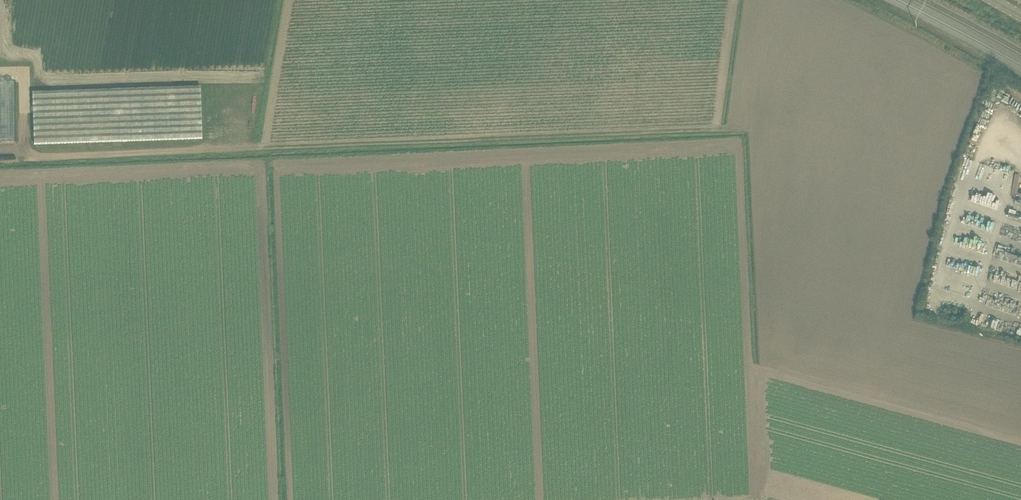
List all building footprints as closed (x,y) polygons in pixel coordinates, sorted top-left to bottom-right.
[(15,143),(14,83),(0,83),(0,143),(15,143)] [(202,139),(201,88),(201,87),(33,93),(34,144),(202,139)]
